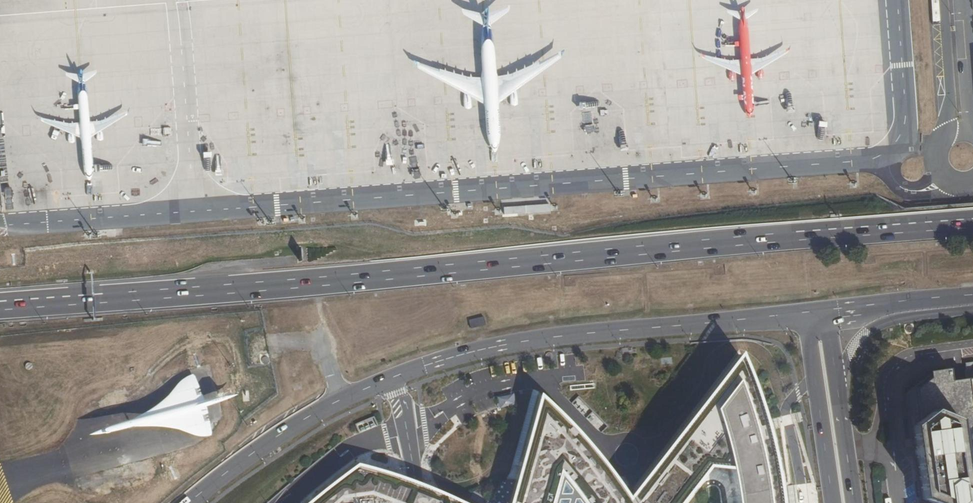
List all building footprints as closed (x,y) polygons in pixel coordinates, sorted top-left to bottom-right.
[(622,488),(631,502),(674,502),(676,501),(703,462),(724,465),(729,502),(771,502),(767,465),(754,419),(740,376),(730,356),(726,350),(685,411),(645,463),(622,488)] [(969,361),(968,368),(970,381),(955,383),(953,366),(932,369),(908,389),(912,421),(908,422),(911,442),(914,442),(922,502),(972,502),(972,361),(969,361)] [(501,502),(631,502),(622,488),(612,471),(590,443),(562,413),(541,394),(534,390),(501,502)] [(412,483),(350,461),(335,472),(306,495),(297,502),(405,502),(412,483)] [(450,498),(412,483),(405,502),(460,502),(450,498)]
